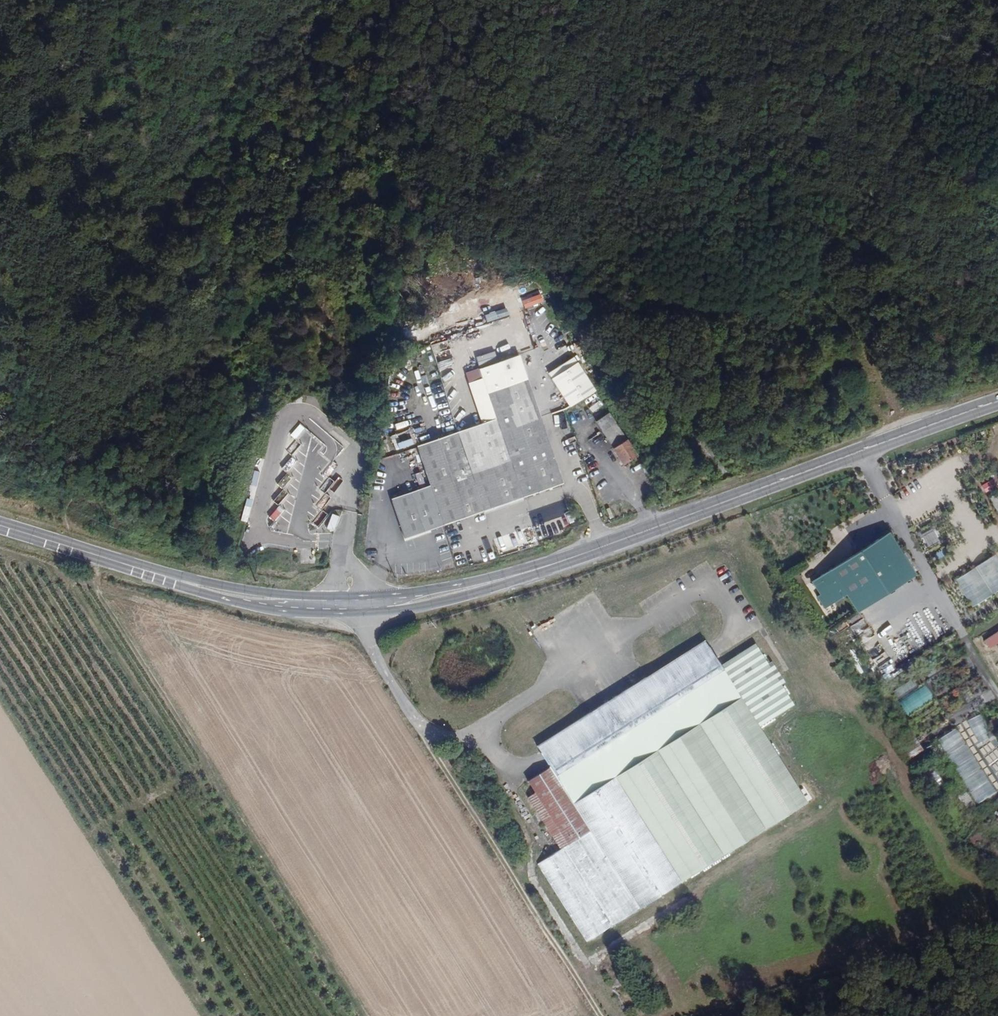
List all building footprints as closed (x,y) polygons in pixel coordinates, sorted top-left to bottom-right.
[(440,368),(456,363),(448,340),(432,345),(440,368)] [(598,392),(578,356),(549,372),(570,408),(598,392)] [(413,362),(418,376),(422,375),(418,361),(413,362)] [(567,485),(530,381),(480,399),(489,425),(419,450),(431,483),(392,497),(408,542),(567,485)] [(304,396),(303,402),(318,404),(319,398),(304,396)] [(589,406),(595,420),(609,414),(603,400),(589,406)] [(415,445),(429,440),(427,434),(413,438),(415,445)] [(382,441),(386,453),(399,450),(396,437),(382,441)] [(613,445),(620,456),(631,449),(623,438),(613,445)] [(287,473),(278,484),(283,488),(292,477),(287,473)] [(983,484),(987,495),(995,492),(990,481),(983,484)] [(338,487),(333,500),(338,502),(344,489),(338,487)] [(324,511),(331,497),(324,493),(316,507),(324,511)] [(279,505),(270,518),(276,523),(286,510),(279,505)] [(245,506),(242,521),(248,522),(251,507),(245,506)] [(335,532),(340,516),(332,513),(327,529),(335,532)] [(930,550),(942,544),(935,529),(923,535),(930,550)] [(890,534),(814,581),(830,605),(848,594),(859,611),(915,576),(890,534)] [(938,561),(950,553),(946,547),(933,555),(938,561)] [(974,605),(997,591),(997,560),(996,557),(957,580),(974,605)] [(852,624),(855,631),(867,626),(864,619),(852,624)] [(870,627),(857,635),(863,644),(875,636),(870,627)] [(997,645),(997,632),(985,640),(991,650),(997,645)] [(596,951),(818,811),(769,732),(801,714),(760,647),(730,669),(721,653),(713,639),(545,745),(551,760),(556,771),(532,788),(567,855),(545,872),(596,951)] [(899,702),(906,714),(934,699),(927,686),(899,702)] [(966,722),(979,744),(995,734),(982,713),(966,722)] [(957,727),(939,738),(980,802),(997,791),(957,727)] [(911,757),(923,751),(921,746),(909,752),(911,757)]
